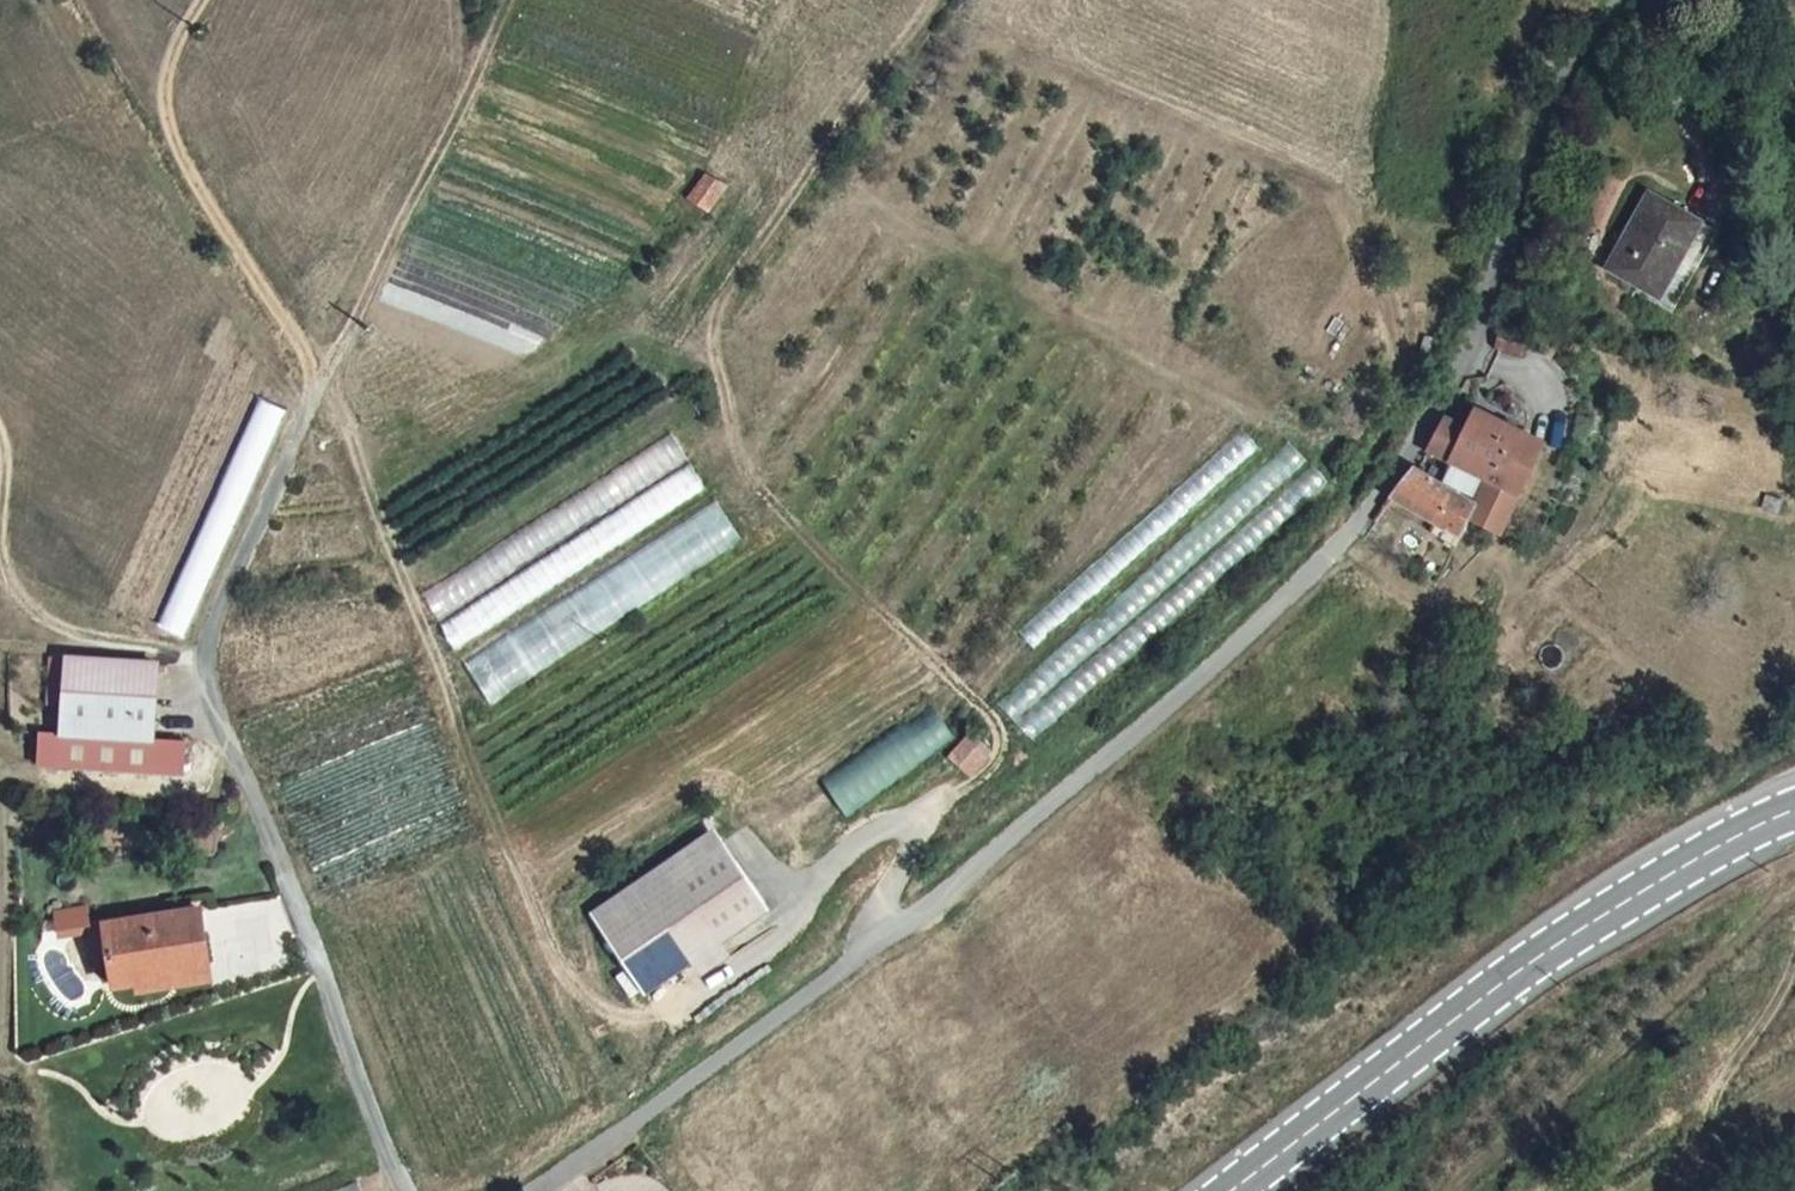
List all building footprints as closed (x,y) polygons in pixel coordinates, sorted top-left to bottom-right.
[(703,206),(719,181),(701,169),(686,195),(703,206)] [(1668,296),(1713,223),(1658,193),(1613,268),(1668,296)] [(1685,305),(1726,230),(1713,223),(1668,296),(1685,305)] [(1524,357),(1528,336),(1498,331),(1495,352),(1524,357)] [(180,638),(285,411),(260,399),(155,626),(180,638)] [(1441,410),(1424,445),(1478,475),(1463,500),(1477,506),(1469,520),(1497,533),(1519,493),(1504,485),(1515,462),(1503,453),(1516,428),(1473,404),(1462,420),(1441,410)] [(1545,444),(1516,428),(1503,453),(1515,462),(1504,485),(1519,493),(1545,444)] [(420,591),(438,618),(691,456),(674,429),(420,591)] [(1017,632),(1033,649),(1255,447),(1239,430),(1017,632)] [(998,703),(1014,721),(1305,461),(1289,443),(998,703)] [(437,623),(454,651),(708,489),(690,462),(437,623)] [(1016,722),(1032,740),(1328,482),(1312,463),(1016,722)] [(1406,470),(1384,500),(1457,539),(1469,520),(1477,506),(1463,500),(1406,470)] [(461,661),(491,706),(748,541),(719,496),(461,661)] [(156,746),(152,665),(62,666),(69,748),(43,748),(45,784),(185,780),(184,745),(156,746)] [(56,717),(54,666),(45,666),(45,717),(56,717)] [(931,700),(819,780),(847,818),(959,738),(931,700)] [(985,755),(967,739),(950,757),(968,774),(985,755)] [(715,845),(704,832),(584,915),(594,929),(715,845)] [(762,906),(715,845),(594,929),(643,994),(762,906)] [(81,917),(51,922),(55,945),(85,940),(81,917)] [(209,972),(199,921),(99,934),(109,996),(134,993),(134,984),(209,972)] [(212,987),(209,972),(134,984),(134,993),(137,1001),(212,987)]
